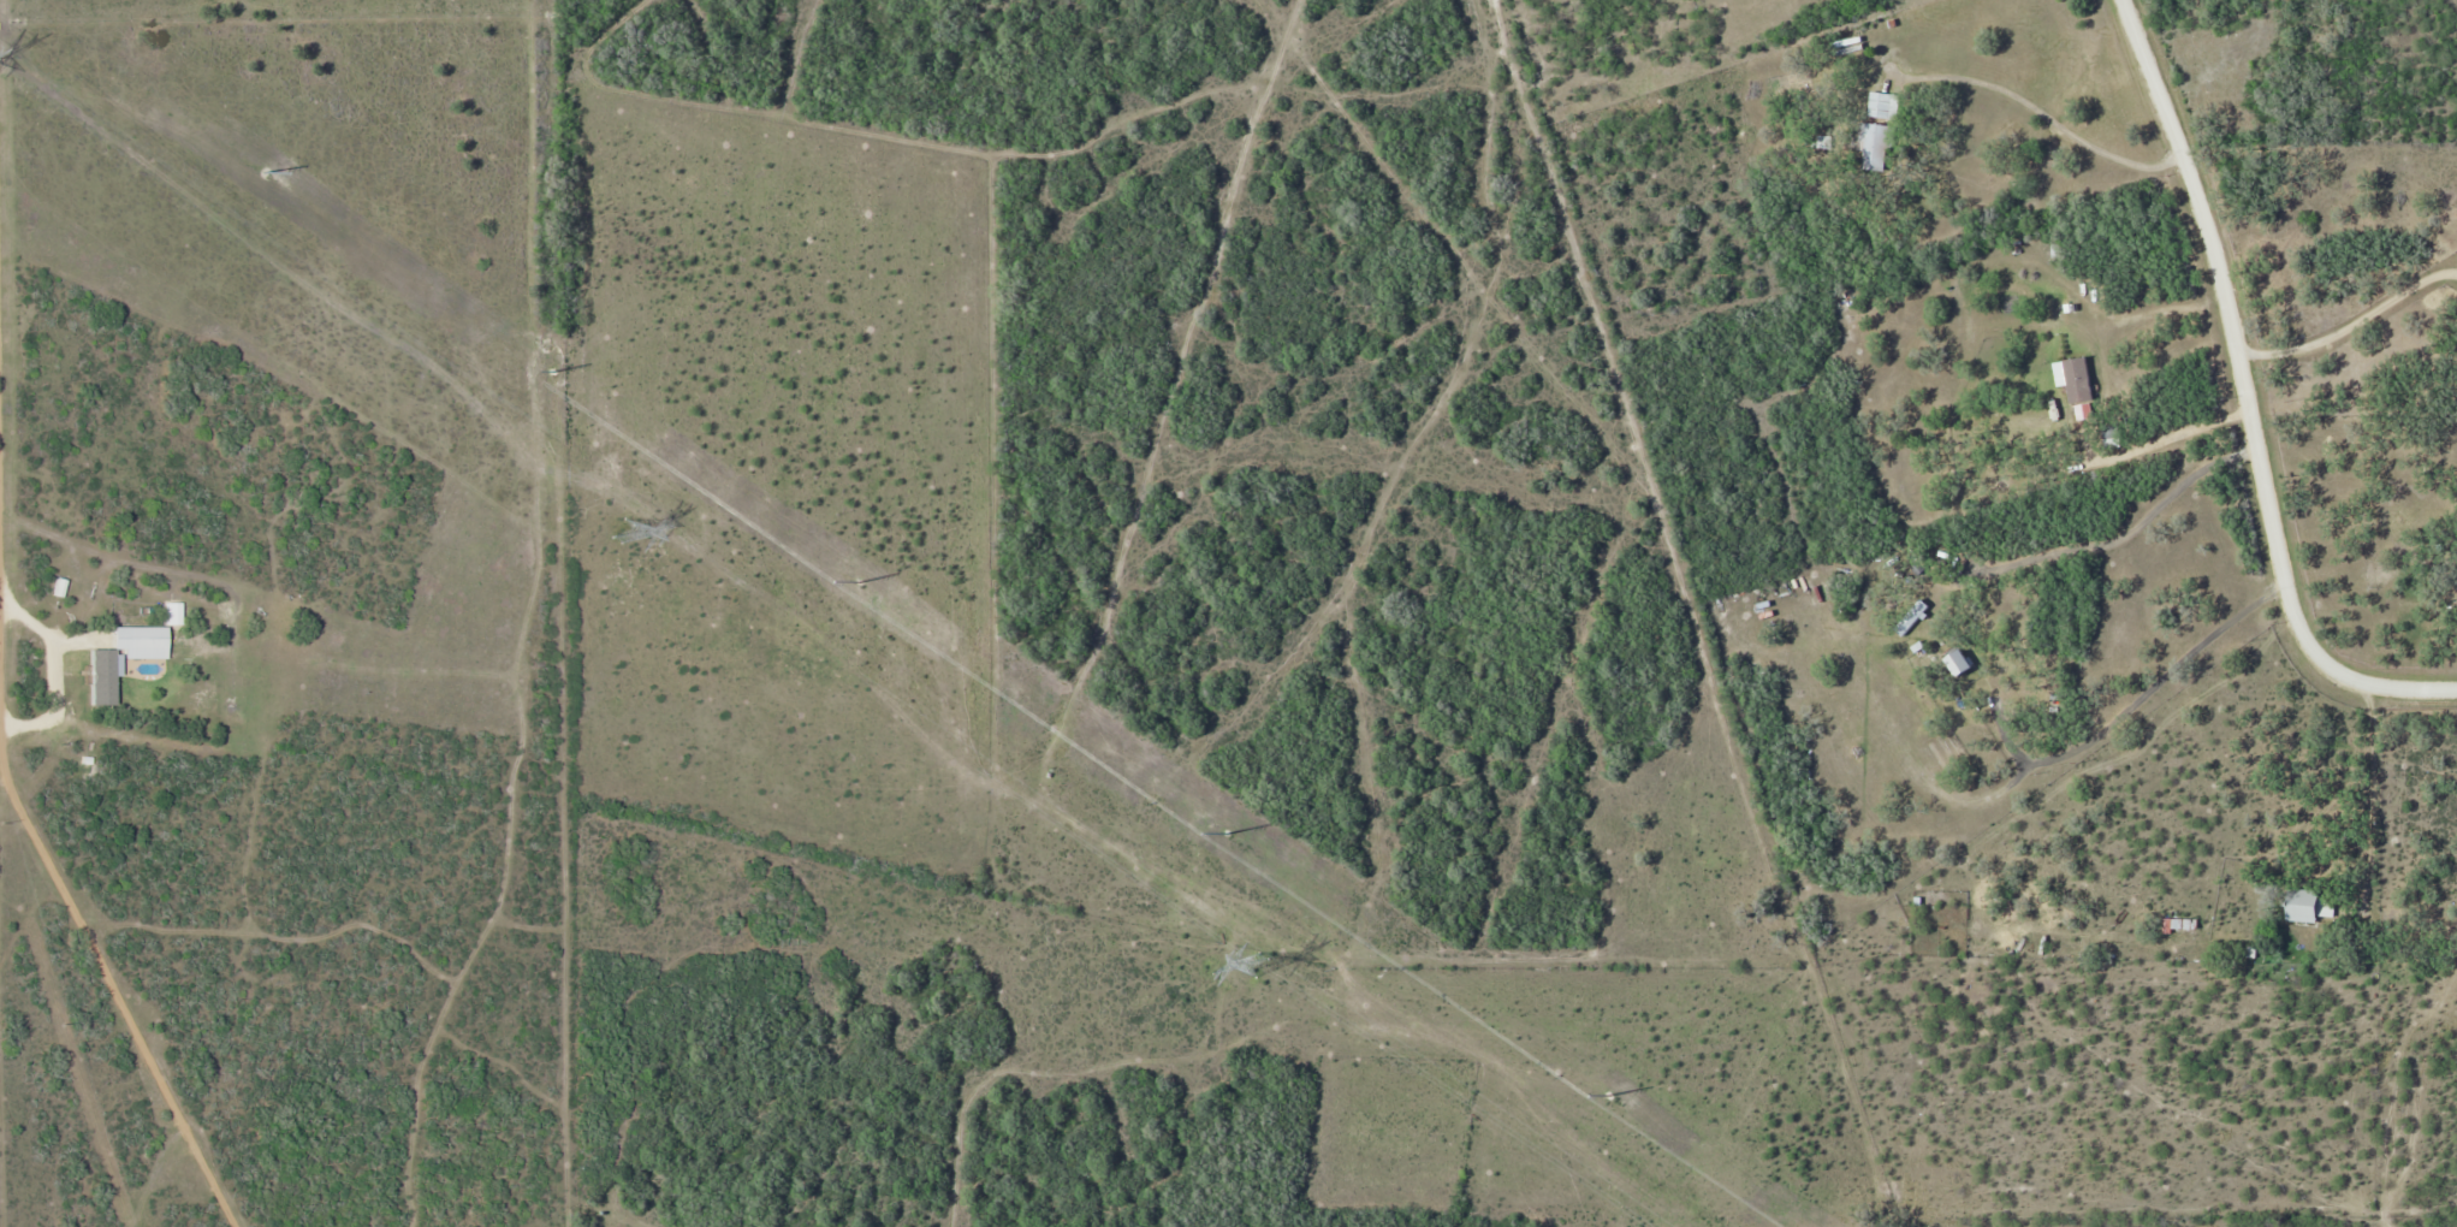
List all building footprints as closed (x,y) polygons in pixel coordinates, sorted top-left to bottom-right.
[(1896,91),(1868,91),(1867,117),(1896,117),(1896,91)] [(1885,123),(1857,123),(1857,171),(1885,171),(1885,123)] [(2087,357),(2052,363),(2055,387),(2067,385),(2070,398),(2093,395),(2087,357)] [(2074,429),(2074,418),(2004,416),(2004,427),(2074,429)] [(2119,446),(2119,424),(2104,425),(2105,447),(2119,446)] [(1902,635),(1931,606),(1921,597),(1893,625),(1902,635)] [(1969,656),(1966,658),(1960,650),(1946,659),(1958,676),(1975,664),(1969,656)] [(2287,918),(2319,923),(2320,915),(2333,917),(2336,898),(2320,895),(2321,891),(2292,887),(2287,918)] [(2197,918),(2165,918),(2165,929),(2197,929),(2197,918)]
